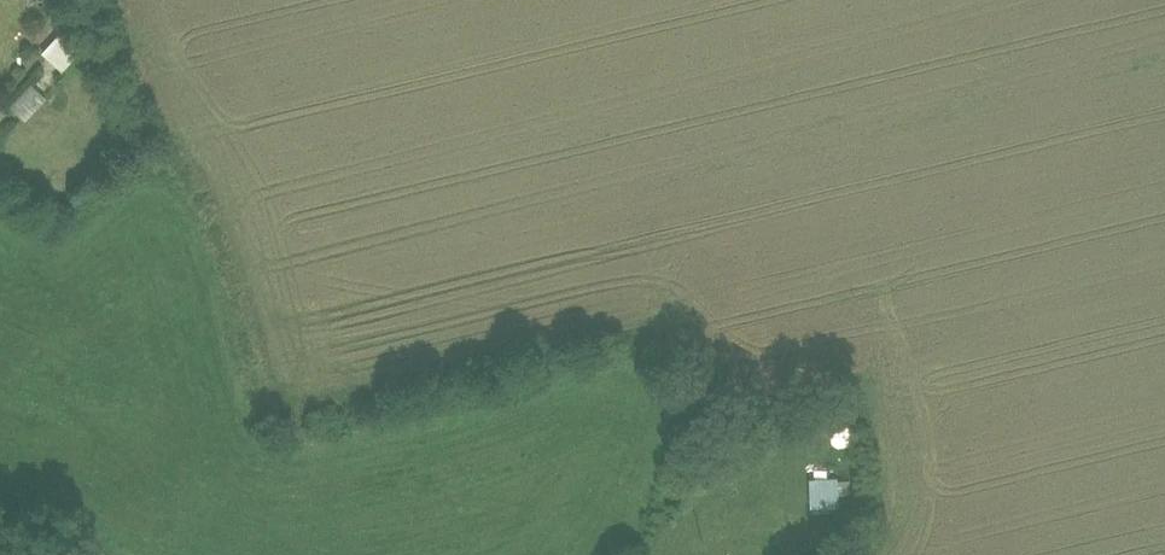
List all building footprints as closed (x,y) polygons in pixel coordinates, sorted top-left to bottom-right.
[(94,44),(75,24),(48,51),(67,70),(94,44)] [(36,86),(16,106),(28,118),(48,99),(36,86)] [(813,508),(842,508),(842,470),(813,470),(813,508)]
